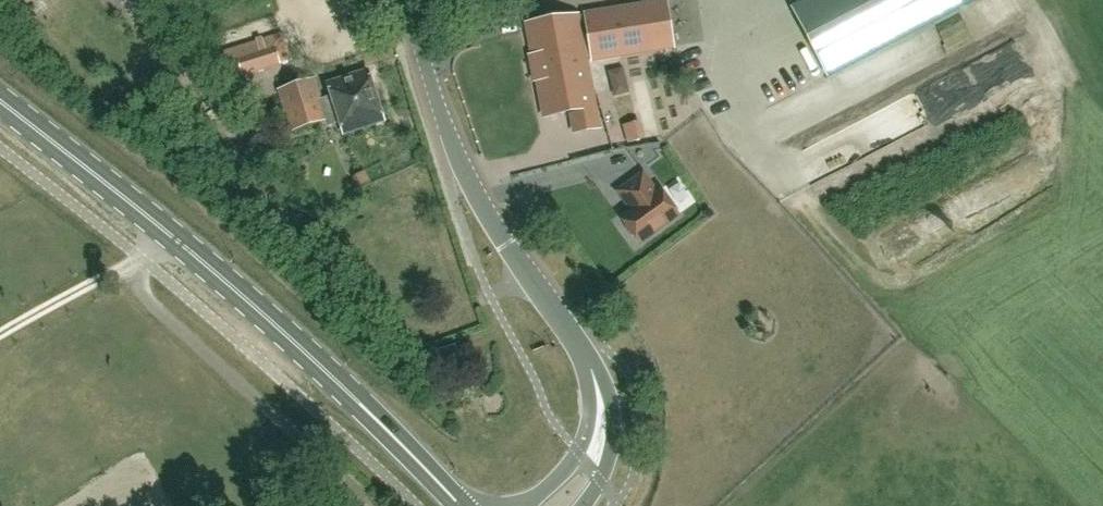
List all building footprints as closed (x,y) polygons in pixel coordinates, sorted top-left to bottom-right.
[(793,8),(830,78),(978,0),(809,0),(793,8)] [(674,46),(671,31),(666,1),(529,24),(535,60),(532,61),(533,67),(575,60),(576,63),(586,61),(674,46)] [(965,18),(977,41),(999,30),(987,6),(965,18)] [(229,80),(291,61),(283,35),(221,54),(229,80)] [(1003,53),(932,85),(949,120),(1019,88),(1003,53)] [(539,82),(546,118),(573,113),(574,120),(596,116),(586,61),(576,63),(575,60),(533,67),(535,78),(539,78),(539,82)] [(613,73),(618,97),(634,93),(629,69),(613,73)] [(345,136),(385,123),(369,73),(329,86),(334,100),(321,105),(313,82),(281,92),(294,132),(339,117),(345,136)] [(918,95),(834,137),(846,162),(930,120),(918,95)] [(657,193),(643,175),(619,193),(632,212),(622,219),(640,244),(679,215),(661,191),(657,193)]
